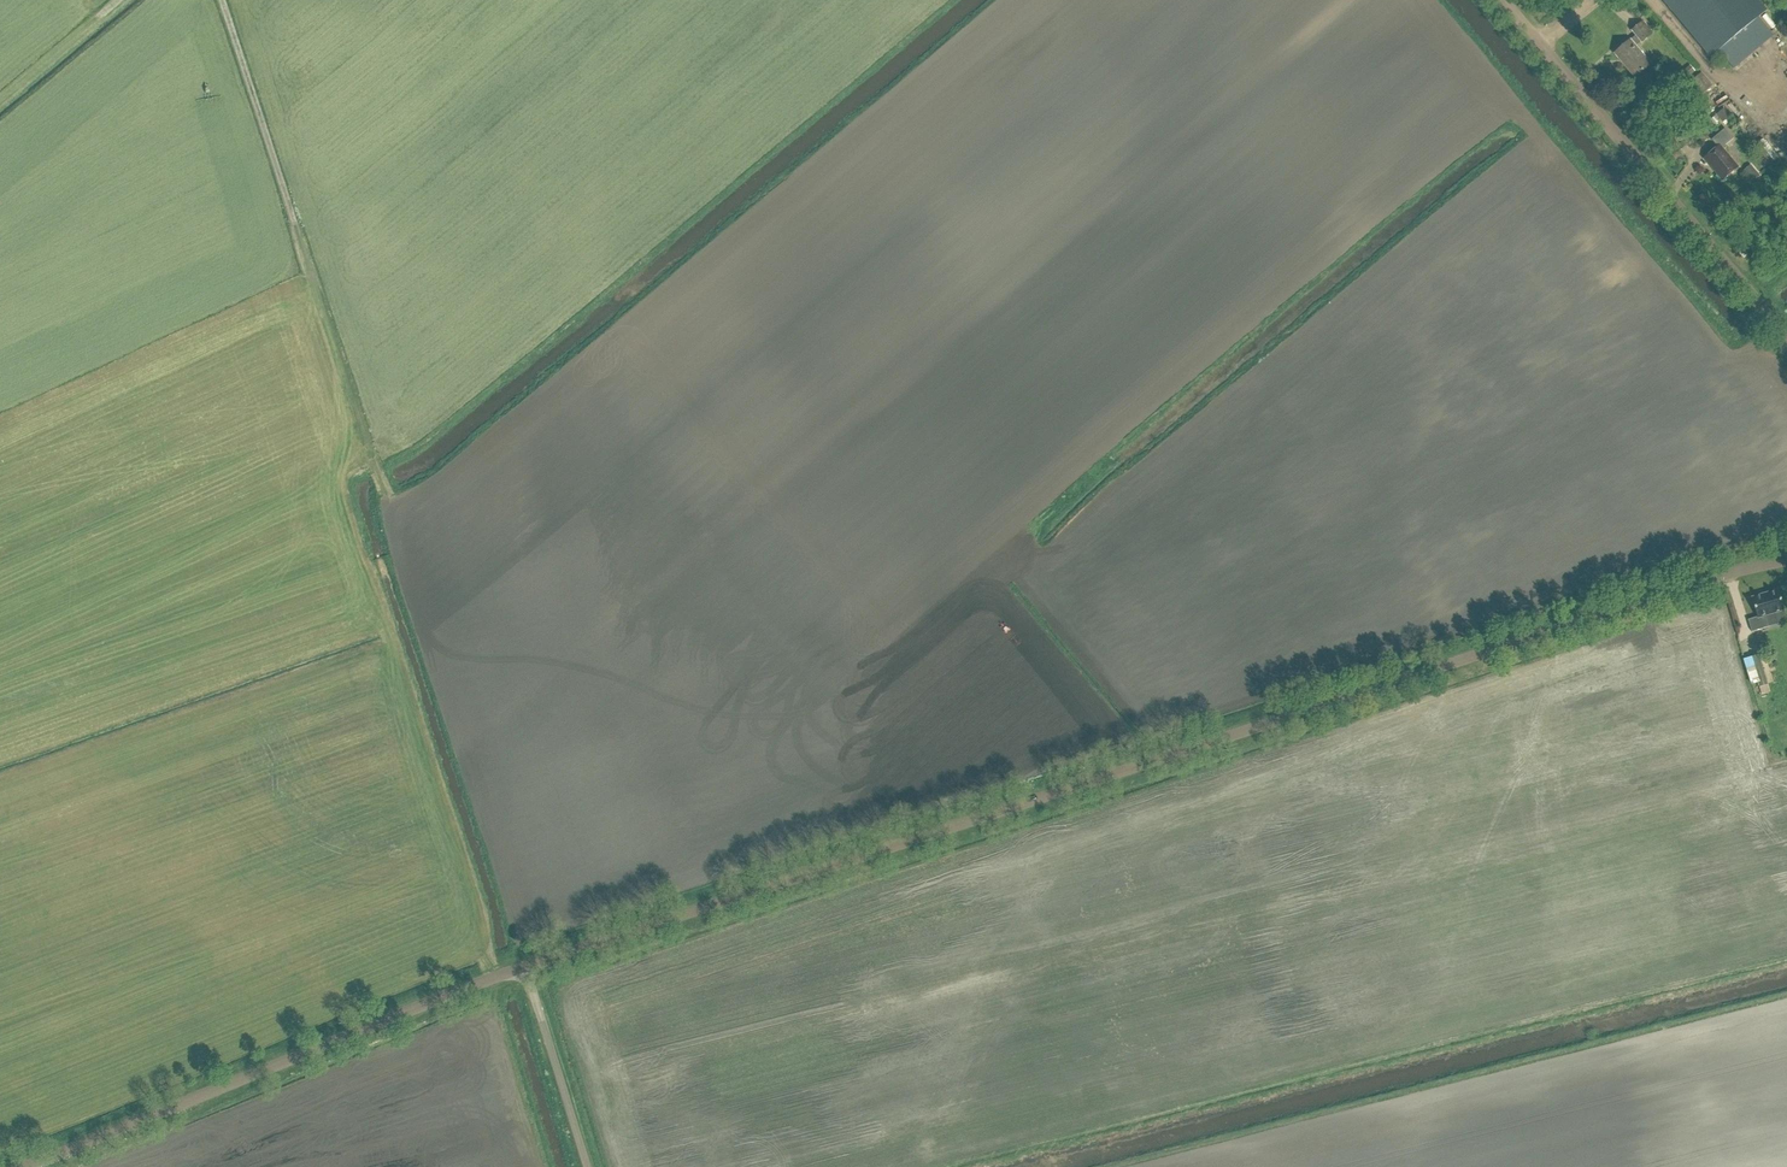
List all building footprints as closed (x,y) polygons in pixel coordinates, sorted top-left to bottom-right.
[(1719,51),(1734,69),(1774,35),(1759,18),(1767,11),(1758,0),(1663,0),(1711,58),(1719,51)] [(1644,22),(1632,31),(1636,36),(1615,53),(1636,78),(1652,64),(1637,47),(1643,42),(1643,43),(1654,34),(1644,22)] [(1679,75),(1684,81),(1696,71),(1691,65),(1679,75)] [(1713,86),(1702,73),(1688,85),(1699,98),(1713,86)] [(1718,147),(1705,158),(1717,172),(1716,173),(1722,180),(1739,167),(1722,148),(1734,138),(1725,128),(1712,139),(1718,147)] [(1781,608),(1776,589),(1749,596),(1754,615),(1745,618),(1749,630),(1766,625),(1762,614),(1781,608)] [(1742,659),(1751,688),(1755,687),(1762,685),(1753,656),(1742,659)]
